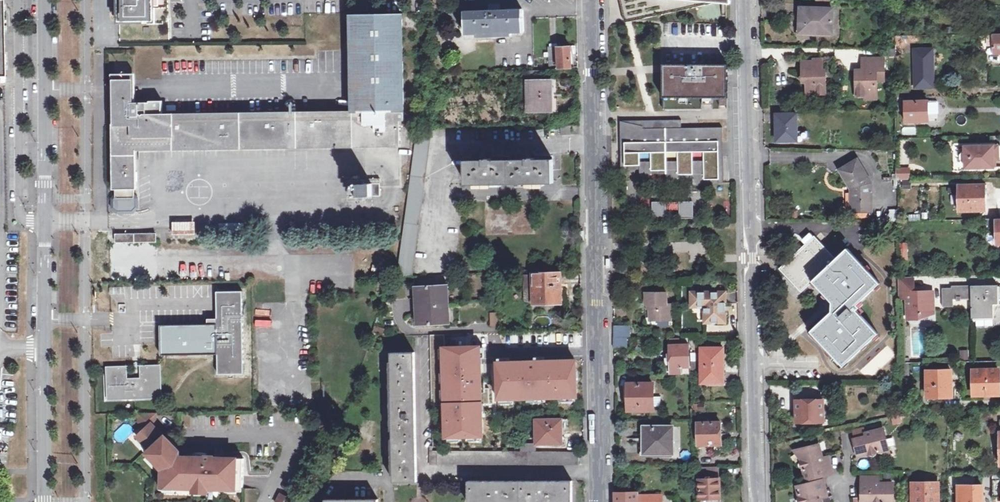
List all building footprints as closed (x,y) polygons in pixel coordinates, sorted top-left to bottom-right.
[(120,16),(120,21),(170,20),(170,0),(120,0),(120,16)] [(621,6),(622,6),(623,13),(631,11),(633,20),(723,1),(728,0),(729,0),(620,0),(621,6)] [(830,33),(830,9),(799,8),(799,33),(830,33)] [(522,33),(521,10),(464,12),(465,34),(522,33)] [(133,153),(398,145),(397,121),(403,121),(401,14),(350,16),(351,111),(344,111),(161,115),(160,102),(148,102),(148,104),(132,104),(132,90),(131,82),(113,82),(113,90),(116,189),(133,189),(133,153)] [(980,34),(981,50),(993,50),(993,54),(999,54),(999,34),(980,34)] [(547,69),(570,69),(569,56),(574,56),(574,47),(547,47),(547,69)] [(916,79),(917,86),(933,86),(932,48),(914,49),(914,78),(916,79)] [(880,57),(864,58),(864,70),(859,70),(852,70),(852,95),(862,95),(862,91),(873,91),(873,80),(881,80),(880,57)] [(813,92),(813,94),(824,94),(823,71),(820,71),(820,61),(800,61),(800,78),(804,78),(804,92),(813,92)] [(729,63),(663,64),(663,98),(702,98),(702,103),(713,103),(713,98),(719,98),(719,105),(727,104),(727,98),(728,98),(729,63)] [(552,111),(551,81),(545,81),(544,71),(526,71),(527,112),(552,111)] [(927,122),(927,102),(906,102),(906,122),(927,122)] [(797,141),(797,114),(776,114),(776,142),(797,141)] [(663,120),(620,121),(644,126),(646,128),(682,128),(682,120),(663,120)] [(644,126),(620,121),(621,143),(625,143),(626,166),(640,165),(640,169),(640,179),(652,178),(652,174),(652,171),(666,170),(666,174),(667,182),(678,182),(678,178),(678,175),(693,174),(693,178),(693,186),(705,185),(705,183),(705,179),(719,179),(719,154),(723,154),(723,127),(682,128),(646,128),(644,126)] [(571,126),(561,126),(561,135),(571,134),(571,126)] [(432,128),(418,128),(416,128),(409,183),(405,209),(398,278),(415,277),(420,217),(432,128)] [(992,147),(964,147),(965,169),(993,168),(993,160),(992,147)] [(849,192),(850,210),(870,209),(870,191),(867,176),(856,158),(839,169),(847,183),(849,192)] [(553,184),(553,160),(466,161),(466,184),(553,184)] [(897,180),(911,179),(910,167),(897,168),(897,180)] [(371,183),(355,183),(356,195),(371,195),(371,183)] [(984,211),(984,197),(986,197),(986,186),(959,187),(959,211),(984,211)] [(112,203),(113,211),(117,215),(131,215),(136,211),(136,194),(132,193),(132,191),(115,192),(116,200),(112,203)] [(900,220),(909,220),(908,197),(899,197),(900,220)] [(694,201),(680,202),(681,219),(695,218),(694,201)] [(653,202),(653,218),(679,218),(679,202),(653,202)] [(878,209),(878,222),(895,222),(896,222),(896,220),(896,209),(894,209),(878,209)] [(195,233),(194,220),(172,220),(172,233),(195,233)] [(117,244),(156,243),(156,235),(117,236),(117,244)] [(811,282),(830,301),(830,312),(810,331),(842,366),(875,334),(852,308),(877,284),(845,250),(835,260),(813,237),(779,269),(800,292),(811,282)] [(909,258),(907,243),(899,244),(900,259),(909,258)] [(884,265),(893,255),(890,251),(880,261),(884,265)] [(559,273),(522,275),(522,300),(531,300),(532,304),(560,303),(559,273)] [(906,318),(912,319),(919,314),(932,314),(932,291),(913,291),(913,277),(897,277),(898,299),(905,299),(906,318)] [(996,285),(970,286),(970,300),(970,319),(992,318),(992,306),(997,305),(996,285)] [(415,287),(416,306),(447,305),(446,286),(415,287)] [(970,300),(970,286),(952,287),(951,289),(942,289),(942,307),(952,307),(952,303),(959,303),(960,301),(970,300)] [(243,291),(217,291),(218,318),(217,318),(217,324),(161,325),(161,355),(219,354),(219,374),(245,374),(243,291)] [(691,306),(692,306),(704,306),(705,321),(705,323),(725,323),(725,292),(691,292),(691,306)] [(646,305),(647,305),(650,305),(650,309),(650,321),(670,320),(670,304),(667,304),(666,293),(646,293),(646,305)] [(447,305),(416,306),(416,315),(418,315),(419,325),(448,324),(447,305)] [(704,306),(692,306),(692,312),(697,312),(698,321),(705,321),(704,306)] [(615,326),(614,337),(626,337),(630,337),(630,326),(615,326)] [(625,348),(626,337),(614,337),(614,348),(625,348)] [(667,374),(690,374),(689,350),(689,337),(667,337),(667,374)] [(445,438),(484,437),(482,345),(442,346),(445,438)] [(723,348),(701,349),(702,383),(724,383),(723,348)] [(961,359),(970,359),(969,350),(960,351),(961,359)] [(414,352),(391,353),(393,482),(416,482),(414,352)] [(577,359),(497,361),(498,400),(579,398),(577,359)] [(110,397),(160,396),(159,366),(141,366),(141,378),(125,378),(125,367),(109,367),(107,367),(108,397),(110,397)] [(999,395),(998,370),(973,371),(973,395),(999,395)] [(955,401),(954,391),(951,391),(950,372),(926,373),(927,402),(955,401)] [(653,384),(627,384),(628,411),(653,410),(653,384)] [(823,422),(823,400),(795,401),(795,423),(823,422)] [(156,412),(140,412),(140,421),(146,428),(138,436),(151,450),(150,450),(161,462),(159,464),(163,469),(163,484),(174,484),(174,487),(225,488),(225,485),(244,486),(245,457),(215,456),(215,455),(207,455),(207,456),(181,455),(181,450),(166,435),(165,436),(155,425),(156,424),(156,412)] [(535,443),(535,444),(562,444),(562,419),(535,419),(535,443)] [(718,434),(721,434),(720,422),(697,423),(698,444),(718,444),(718,434)] [(124,425),(114,434),(121,441),(130,431),(124,425)] [(671,426),(643,426),(643,453),(672,453),(671,426)] [(870,436),(865,437),(853,440),(857,457),(877,452),(889,454),(882,429),(869,432),(870,436)] [(530,451),(530,442),(520,443),(519,451),(530,451)] [(817,459),(820,458),(817,445),(793,451),(800,460),(805,480),(822,476),(819,464),(817,459)] [(822,463),(819,464),(822,476),(823,476),(831,473),(828,460),(821,462),(822,463)] [(693,474),(698,474),(700,501),(720,501),(719,467),(693,466),(693,474)] [(873,483),(875,483),(875,477),(860,477),(860,487),(873,487),(873,483)] [(821,480),(812,483),(815,494),(818,494),(819,495),(825,494),(821,480)] [(467,481),(467,501),(570,501),(570,481),(467,481)] [(815,494),(812,483),(795,487),(799,501),(820,501),(819,499),(816,500),(815,494)] [(878,483),(878,487),(873,487),(860,487),(860,501),(892,501),(892,483),(878,483)] [(939,483),(912,483),(913,501),(939,501),(939,483)] [(982,489),(957,489),(957,501),(982,501),(982,489)] [(295,499),(281,492),(277,501),(293,501),(295,499)] [(638,495),(637,493),(627,493),(615,493),(615,501),(638,501),(638,495)] [(638,501),(661,501),(661,496),(658,495),(659,493),(655,493),(655,495),(638,495),(638,501)]
